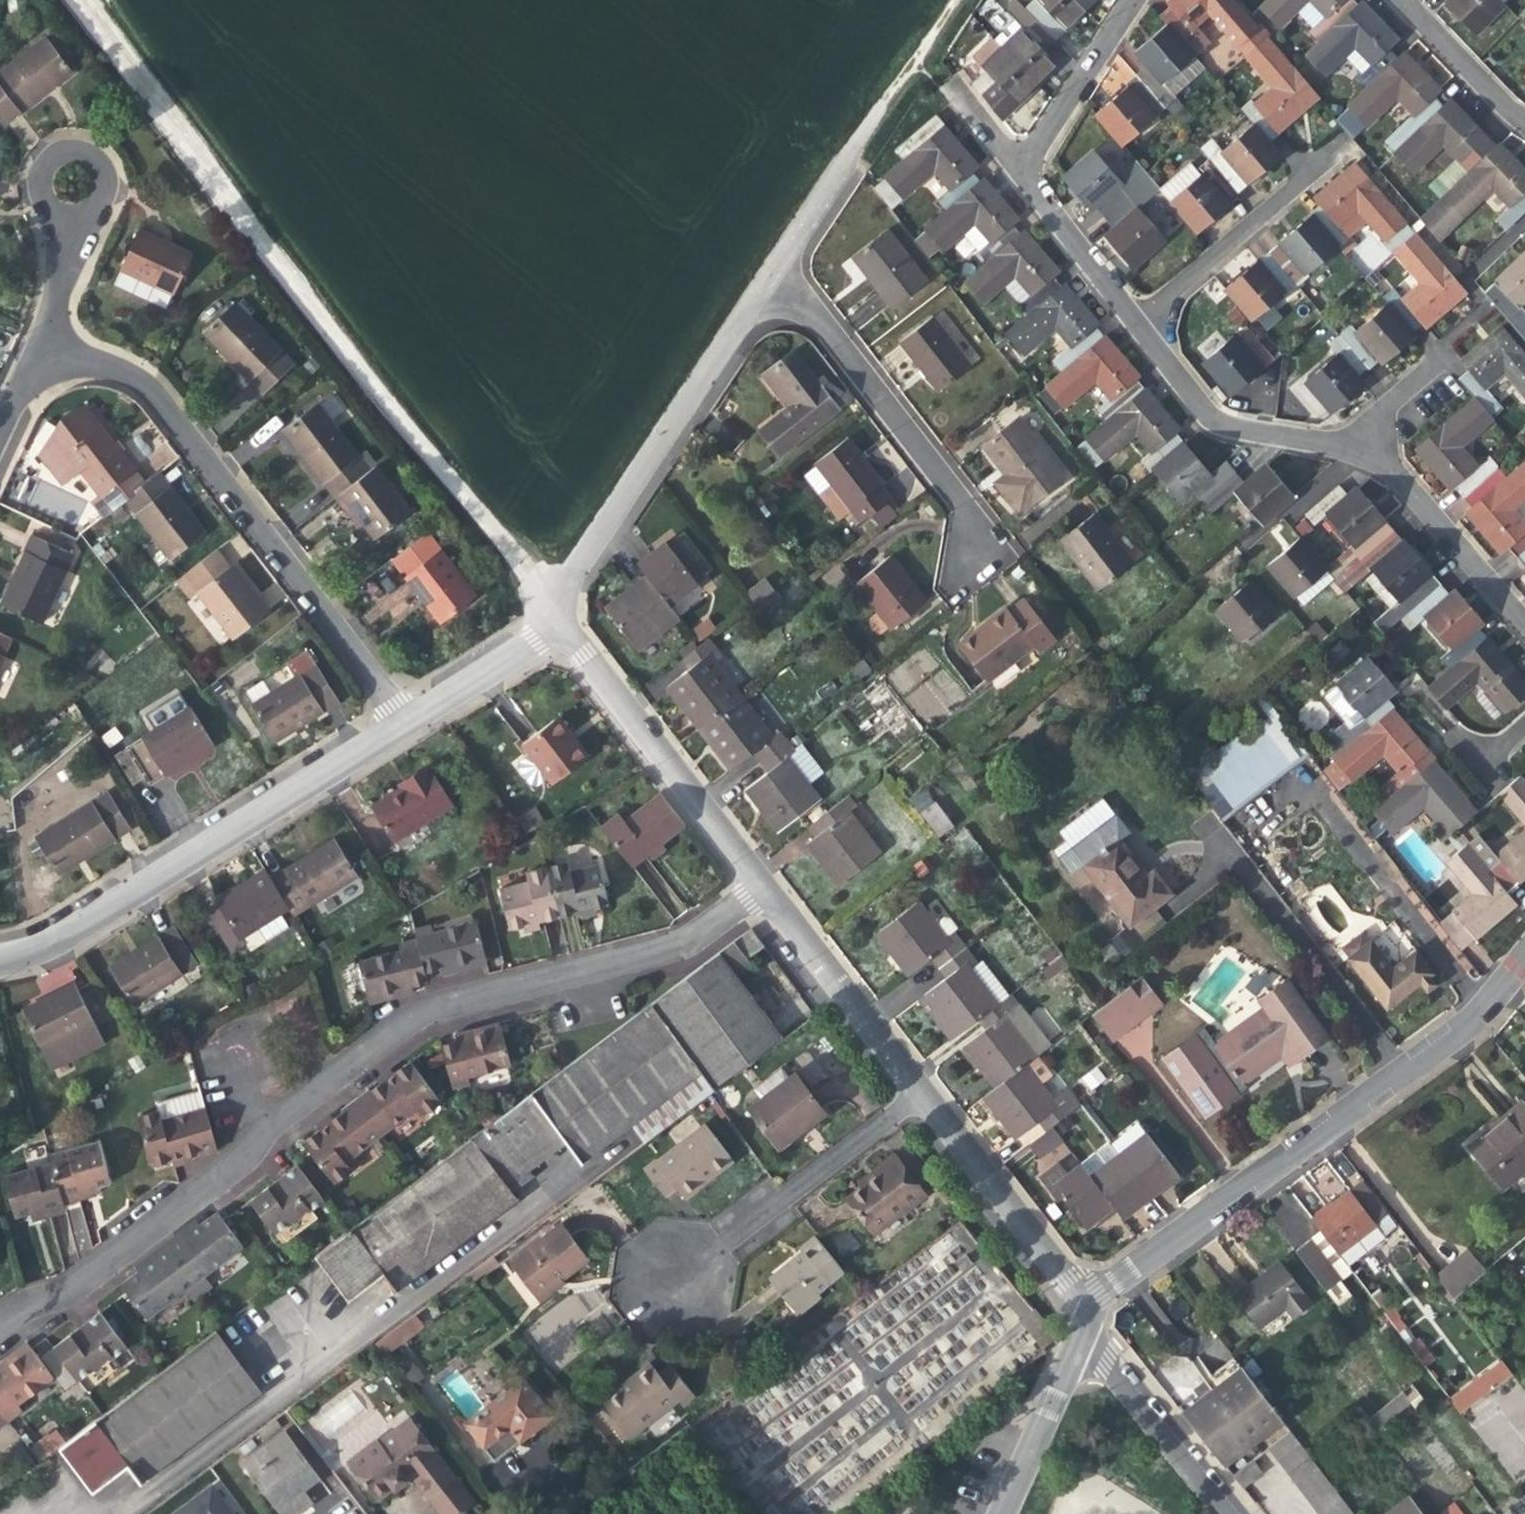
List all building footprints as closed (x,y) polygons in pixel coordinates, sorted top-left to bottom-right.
[(24,0),(22,0),(4,3),(7,16),(26,12),(24,0)] [(1013,19),(1014,18),(1024,9),(1020,4),(1016,0),(1006,0),(1006,10),(1013,19)] [(1020,4),(1024,9),(1052,37),(1071,19),(1083,7),(1076,0),(1025,0),(1020,4)] [(1228,0),(1169,0),(1166,2),(1169,5),(1191,31),(1196,27),(1209,16),(1228,0)] [(1251,18),(1236,0),(1228,0),(1209,16),(1228,37),(1251,18)] [(1261,7),(1279,26),(1307,0),(1269,0),(1261,7)] [(1354,0),(1343,0),(1325,17),(1309,32),(1320,43),(1359,5),(1354,0)] [(1343,0),(1309,0),(1325,17),(1343,0)] [(1503,1),(1502,0),(1446,0),(1444,2),(1460,19),(1475,34),(1506,4),(1503,1)] [(1362,73),(1389,47),(1397,39),(1381,22),(1362,3),(1359,5),(1320,43),(1307,56),(1325,75),(1345,56),(1362,73)] [(1168,23),(1181,39),(1191,31),(1169,5),(1159,14),(1168,23)] [(1055,40),(1052,37),(1024,9),(1014,18),(1024,28),(1004,48),(1036,81),(1045,72),(1055,62),(1045,51),(1055,40)] [(1013,19),(993,37),(1004,48),(1024,28),(1014,18),(1013,19)] [(1267,37),(1251,18),(1228,37),(1244,57),(1267,37)] [(1135,51),(1148,67),(1176,99),(1203,76),(1189,60),(1195,55),(1181,39),(1168,23),(1153,36),(1135,51)] [(1196,27),(1191,31),(1181,39),(1195,55),(1198,58),(1212,46),(1196,27)] [(971,54),(983,68),(1004,48),(993,37),(991,35),(971,54)] [(1244,57),(1270,87),(1293,67),(1267,37),(1244,57)] [(44,38),(0,71),(0,119),(4,124),(40,96),(71,72),(44,38)] [(1400,58),(1389,47),(1362,73),(1355,80),(1366,91),(1400,58)] [(1026,91),(1036,81),(1004,48),(983,68),(999,86),(1015,102),(1026,91)] [(1414,116),(1435,95),(1440,91),(1424,74),(1404,54),(1400,58),(1366,91),(1350,106),(1368,125),(1396,98),(1414,116)] [(1166,108),(1176,99),(1148,67),(1138,75),(1166,108)] [(1270,87),(1253,101),(1279,132),(1299,114),(1319,98),(1293,67),(1270,87)] [(971,80),(986,99),(999,86),(983,68),(971,80)] [(1123,144),(1166,108),(1138,75),(1119,92),(1095,112),(1123,144)] [(999,116),(1015,102),(999,86),(986,99),(999,116)] [(1446,106),(1435,95),(1414,116),(1386,142),(1397,153),(1446,106)] [(1279,132),(1253,101),(1250,98),(1240,107),(1253,123),(1268,140),(1279,132)] [(1190,116),(1176,99),(1166,108),(1180,124),(1190,116)] [(1459,163),(1480,143),(1485,138),(1468,120),(1450,102),(1446,106),(1397,153),(1414,171),(1442,145),(1459,163)] [(895,148),(905,160),(943,128),(945,125),(935,114),(895,148)] [(1222,149),(1247,179),(1249,182),(1265,168),(1281,155),(1268,140),(1253,123),(1222,149)] [(949,190),(976,167),(963,151),(943,128),(905,160),(873,187),(892,209),(934,173),(949,190)] [(1247,179),(1222,149),(1211,137),(1199,147),(1209,158),(1235,189),(1247,179)] [(1491,154),(1480,143),(1459,163),(1449,173),(1460,184),(1491,154)] [(1524,190),(1524,171),(1519,165),(1500,145),(1491,154),(1460,184),(1445,198),(1463,216),(1491,190),(1507,207),(1524,190)] [(1090,211),(1095,207),(1122,184),(1094,151),(1062,177),(1062,178),(1076,195),(1090,211)] [(1201,174),(1225,203),(1238,192),(1235,189),(1209,158),(1196,169),(1201,174)] [(1191,162),(1160,188),(1164,192),(1170,199),(1201,174),(1196,169),(1191,162)] [(1316,195),(1323,203),(1351,236),(1368,221),(1393,251),(1414,233),(1354,163),(1331,182),(1316,195)] [(976,167),(949,190),(936,201),(946,212),(984,179),(986,178),(976,167)] [(1228,206),(1225,203),(1201,174),(1170,199),(1198,232),(1215,218),(1228,206)] [(1112,227),(1138,205),(1145,199),(1159,187),(1150,176),(1136,188),(1103,216),(1112,227)] [(980,250),(1012,223),(1018,218),(1004,202),(984,179),(946,212),(926,228),(940,245),(943,248),(963,230),(980,250)] [(1122,184),(1095,207),(1103,216),(1136,188),(1129,179),(1122,184)] [(1160,188),(1159,187),(1145,199),(1150,204),(1164,192),(1160,188)] [(1507,207),(1494,219),(1505,230),(1524,211),(1524,190),(1507,207)] [(1351,236),(1323,203),(1310,214),(1339,247),(1351,236)] [(1166,239),(1138,205),(1112,227),(1105,233),(1121,252),(1133,266),(1166,239)] [(1277,242),(1279,245),(1305,275),(1339,247),(1310,214),(1292,230),(1277,242)] [(1021,234),(1012,223),(980,250),(979,251),(988,263),(1021,234)] [(929,254),(940,245),(926,228),(915,238),(929,254)] [(179,276),(186,261),(190,253),(139,229),(109,295),(136,308),(160,319),(175,285),(181,288),(185,279),(179,276)] [(872,282),(889,304),(892,308),(927,281),(887,229),(852,256),(872,282)] [(1019,303),(1052,275),(1058,270),(1042,251),(1025,231),(1021,234),(988,263),(966,281),(985,303),(1005,286),(1019,303)] [(1403,298),(1422,320),(1426,325),(1445,308),(1465,292),(1414,233),(1393,251),(1421,283),(1403,298)] [(1305,275),(1279,245),(1270,253),(1296,283),(1305,275)] [(1513,262),(1494,281),(1520,308),(1524,303),(1524,251),(1513,262)] [(1260,261),(1286,291),(1296,283),(1270,253),(1260,261)] [(1286,291),(1260,261),(1258,259),(1247,268),(1226,286),(1254,319),(1286,291)] [(192,264),(186,261),(179,276),(185,279),(192,264)] [(1062,286),(1052,275),(1019,303),(1029,314),(1062,286)] [(1520,308),(1494,281),(1484,291),(1524,339),(1524,313),(1520,308)] [(1069,345),(1094,324),(1097,321),(1082,303),(1065,284),(1062,286),(1029,314),(1006,333),(1025,355),(1056,329),(1069,345)] [(1410,330),(1422,320),(1403,298),(1393,287),(1382,297),(1387,303),(1410,330)] [(232,363),(260,392),(292,362),(235,302),(203,332),(232,363)] [(1354,331),(1378,359),(1382,363),(1399,348),(1415,335),(1410,330),(1387,303),(1354,331)] [(1267,331),(1281,317),(1271,307),(1256,321),(1267,331)] [(899,341),(900,343),(919,366),(938,391),(971,366),(932,315),(899,341)] [(1105,336),(1094,324),(1069,345),(1052,360),(1062,372),(1105,336)] [(1246,325),(1202,362),(1217,379),(1229,394),(1273,357),(1246,325)] [(1368,368),(1378,359),(1354,331),(1350,326),(1340,335),(1368,368)] [(1469,367),(1485,387),(1504,371),(1524,396),(1524,355),(1501,327),(1477,346),(1462,359),(1469,367)] [(1337,352),(1358,377),(1368,368),(1340,335),(1330,344),(1337,352)] [(1109,399),(1134,377),(1138,374),(1122,356),(1105,336),(1062,372),(1037,394),(1055,415),(1095,382),(1109,399)] [(771,368),(796,401),(819,383),(794,350),(771,368)] [(1365,385),(1358,377),(1337,352),(1304,380),(1333,412),(1346,401),(1365,385)] [(1498,401),(1485,387),(1469,367),(1458,377),(1475,398),(1486,411),(1498,401)] [(762,375),(788,407),(796,401),(771,368),(762,375)] [(1145,389),(1134,377),(1109,399),(1097,409),(1107,421),(1145,389)] [(819,383),(796,401),(788,407),(759,430),(762,434),(776,451),(779,455),(839,408),(832,399),(819,383)] [(1150,452),(1175,431),(1178,428),(1161,409),(1145,389),(1107,421),(1087,439),(1105,460),(1135,435),(1150,452)] [(1450,487),(1454,484),(1477,464),(1461,446),(1493,418),(1486,411),(1475,398),(1416,448),(1435,470),(1450,487)] [(323,481),(357,455),(317,404),(283,430),(304,457),(323,481)] [(95,429),(100,425),(84,406),(80,409),(95,429)] [(97,493),(131,466),(114,444),(100,425),(95,429),(80,409),(64,413),(38,450),(61,480),(77,467),(97,493)] [(982,445),(1004,473),(1040,445),(1018,417),(982,445)] [(1184,441),(1175,431),(1150,452),(1140,461),(1149,471),(1152,469),(1184,441)] [(829,484),(849,510),(880,485),(883,483),(870,466),(847,437),(813,464),(815,466),(829,484)] [(1190,491),(1211,473),(1199,458),(1184,441),(1152,469),(1179,500),(1190,491)] [(1064,477),(1040,445),(1004,473),(993,481),(1004,495),(1018,513),(1064,477)] [(363,450),(357,455),(369,471),(375,466),(363,450)] [(369,471),(357,455),(323,481),(335,497),(340,494),(369,471)] [(1477,464),(1454,484),(1464,495),(1498,467),(1488,455),(1477,464)] [(1211,473),(1190,491),(1200,502),(1235,471),(1226,461),(1211,473)] [(1506,546),(1524,530),(1524,523),(1512,509),(1524,498),(1524,464),(1508,478),(1474,507),(1468,512),(1489,537),(1501,550),(1506,546)] [(1267,465),(1245,483),(1235,493),(1261,523),(1294,495),(1282,481),(1267,465)] [(131,466),(97,493),(89,499),(100,514),(108,508),(123,497),(143,481),(131,466)] [(409,510),(375,466),(369,471),(340,494),(351,508),(361,521),(373,537),(409,510)] [(818,493),(829,484),(815,466),(804,475),(818,493)] [(1464,495),(1474,507),(1508,478),(1498,467),(1464,495)] [(157,471),(143,481),(123,497),(169,556),(203,530),(182,503),(157,471)] [(1235,493),(1245,483),(1235,471),(1200,502),(1210,514),(1235,493)] [(838,518),(849,510),(829,484),(818,493),(838,518)] [(874,512),(888,500),(891,498),(880,485),(849,510),(860,523),(874,512)] [(1337,485),(1314,505),(1323,516),(1326,514),(1346,496),(1337,485)] [(1354,546),(1385,520),(1387,518),(1374,503),(1359,485),(1346,496),(1326,514),(1354,546)] [(340,494),(335,497),(333,499),(344,513),(351,508),(340,494)] [(898,513),(888,500),(874,512),(883,524),(898,513)] [(1314,524),(1323,516),(1314,505),(1304,513),(1314,524)] [(1095,512),(1059,540),(1078,565),(1097,590),(1133,562),(1095,512)] [(1393,529),(1385,520),(1354,546),(1351,549),(1359,559),(1393,529)] [(1359,559),(1370,571),(1404,542),(1393,529),(1359,559)] [(1506,546),(1516,557),(1524,550),(1524,530),(1506,546)] [(426,532),(391,559),(418,595),(439,621),(474,594),(426,532)] [(21,550),(24,551),(64,570),(72,554),(29,534),(21,550)] [(1327,569),(1299,536),(1284,549),(1267,564),(1295,596),(1327,569)] [(637,562),(646,574),(670,605),(699,583),(665,540),(651,551),(637,562)] [(1389,608),(1431,572),(1432,571),(1419,555),(1406,540),(1404,542),(1370,571),(1363,577),(1389,608)] [(199,592),(228,569),(213,550),(183,572),(199,592)] [(1516,557),(1524,567),(1524,550),(1516,557)] [(64,570),(24,551),(14,573),(0,601),(41,620),(64,570)] [(891,555),(855,582),(891,628),(926,601),(910,579),(891,555)] [(228,569),(199,592),(198,593),(231,636),(266,609),(250,588),(233,566),(228,569)] [(1441,584),(1431,572),(1389,608),(1373,622),(1383,634),(1406,614),(1441,584)] [(679,616),(670,605),(646,574),(627,589),(606,605),(638,647),(679,616)] [(763,578),(746,594),(767,615),(784,599),(763,578)] [(1233,593),(1215,608),(1244,640),(1276,613),(1247,580),(1233,593)] [(1424,618),(1450,596),(1441,584),(1406,614),(1416,625),(1424,618)] [(1456,590),(1450,596),(1424,618),(1451,650),(1478,627),(1484,622),(1471,607),(1456,590)] [(1010,613),(1034,645),(1039,651),(1056,639),(1027,600),(1010,613)] [(986,681),(1034,645),(1010,613),(1006,608),(985,624),(958,644),(986,681)] [(691,632),(699,642),(716,629),(707,619),(691,632)] [(1478,627),(1451,650),(1444,656),(1452,666),(1428,687),(1446,708),(1478,681),(1503,711),(1524,692),(1524,681),(1503,655),(1478,627)] [(1,660),(12,638),(0,632),(0,659),(1,660)] [(681,660),(688,669),(708,654),(712,660),(720,654),(708,639),(681,660)] [(290,661),(298,674),(314,664),(306,651),(290,661)] [(740,695),(712,660),(708,654),(688,669),(666,686),(686,712),(698,728),(740,695)] [(1347,728),(1387,694),(1394,688),(1382,673),(1367,656),(1320,696),(1343,723),(1347,728)] [(314,664),(298,674),(292,678),(315,715),(337,701),(314,664)] [(944,710),(964,694),(942,668),(923,683),(944,710)] [(315,715),(292,678),(266,694),(252,703),(275,740),(298,726),(315,715)] [(252,703),(266,694),(258,681),(244,690),(252,703)] [(1397,705),(1387,694),(1347,728),(1343,723),(1308,752),(1322,769),(1393,709),(1397,705)] [(730,769),(753,751),(772,736),(740,695),(698,728),(716,750),(730,769)] [(188,708),(125,747),(143,776),(148,784),(182,763),(211,745),(188,708)] [(1399,773),(1427,748),(1411,729),(1393,709),(1322,769),(1340,791),(1383,754),(1399,773)] [(559,716),(553,721),(573,746),(579,742),(559,716)] [(1258,720),(1199,765),(1234,810),(1293,765),(1258,720)] [(573,746),(553,721),(523,744),(553,782),(589,755),(579,742),(573,746)] [(772,736),(753,751),(761,761),(787,741),(779,731),(772,736)] [(768,771),(787,756),(794,751),(787,741),(761,761),(768,771)] [(126,787),(143,776),(125,747),(108,758),(125,785),(126,787)] [(1437,759),(1427,748),(1399,773),(1380,789),(1389,800),(1434,762),(1437,759)] [(820,798),(787,756),(768,771),(746,788),(764,812),(778,830),(820,798)] [(1439,825),(1468,801),(1453,784),(1434,762),(1389,800),(1376,811),(1393,831),(1423,806),(1439,825)] [(454,804),(429,765),(412,775),(415,780),(403,787),(374,805),(395,841),(454,804)] [(400,783),(403,787),(415,780),(412,775),(406,779),(400,783)] [(1518,776),(1499,793),(1524,823),(1524,784),(1518,776)] [(909,798),(937,838),(953,827),(925,787),(909,798)] [(106,791),(84,805),(107,841),(128,828),(106,791)] [(632,865),(649,852),(662,842),(685,824),(660,791),(624,819),(618,811),(601,825),(632,865)] [(807,825),(815,835),(848,810),(855,804),(848,794),(807,825)] [(1477,812),(1468,801),(1439,825),(1424,838),(1434,849),(1477,812)] [(107,841),(84,805),(35,836),(58,872),(82,857),(107,841)] [(544,821),(536,808),(520,818),(528,831),(544,821)] [(881,852),(848,810),(815,835),(806,842),(821,862),(838,884),(881,852)] [(1074,848),(1084,862),(1118,836),(1127,829),(1117,815),(1074,848)] [(1495,854),(1519,882),(1524,876),(1524,829),(1495,854)] [(1118,836),(1084,862),(1082,863),(1129,925),(1146,912),(1171,893),(1153,870),(1147,875),(1138,863),(1118,836)] [(305,855),(270,877),(288,906),(293,914),(355,875),(332,838),(305,855)] [(667,848),(662,842),(649,852),(654,858),(660,853),(667,848)] [(1517,903),(1507,891),(1478,858),(1468,845),(1448,862),(1474,892),(1438,922),(1462,949),(1490,925),(1517,903)] [(1507,891),(1519,882),(1495,854),(1490,848),(1478,858),(1507,891)] [(925,855),(912,866),(920,877),(933,867),(925,855)] [(569,860),(547,865),(560,915),(579,910),(595,906),(609,903),(598,862),(571,869),(569,860)] [(509,928),(523,924),(539,920),(543,919),(560,915),(547,865),(525,871),(527,880),(499,887),(509,928)] [(219,901),(240,936),(257,926),(279,912),(288,906),(270,877),(264,868),(240,883),(217,897),(219,901)] [(930,956),(950,941),(918,900),(876,933),(893,955),(908,974),(930,956)] [(245,943),(240,936),(219,901),(206,909),(232,951),(245,943)] [(596,912),(595,906),(579,910),(580,916),(590,914),(596,912)] [(287,926),(279,912),(257,926),(265,939),(287,926)] [(1161,931),(1146,912),(1129,925),(1107,941),(1122,961),(1161,931)] [(431,931),(441,967),(459,962),(485,956),(475,920),(431,931)] [(541,926),(539,920),(523,924),(524,930),(534,928),(541,926)] [(441,967),(431,931),(429,922),(415,926),(417,936),(426,971),(441,967)] [(172,926),(152,939),(175,976),(195,963),(172,926)] [(719,951),(737,974),(750,964),(746,958),(763,945),(750,928),(719,951)] [(402,949),(411,985),(429,980),(426,971),(417,936),(399,941),(402,949)] [(957,936),(950,941),(930,956),(939,967),(965,947),(957,936)] [(175,976),(152,939),(132,951),(110,965),(133,1002),(175,976)] [(1348,958),(1369,985),(1392,967),(1371,940),(1348,958)] [(939,967),(946,976),(965,961),(972,956),(965,947),(939,967)] [(397,989),(411,985),(402,949),(358,960),(367,996),(397,989)] [(1392,967),(1369,985),(1387,1008),(1405,994),(1420,983),(1430,975),(1434,972),(1416,949),(1392,967)] [(650,1003),(701,1070),(712,1085),(781,1033),(737,974),(719,951),(650,1003)] [(487,964),(485,956),(459,962),(461,970),(487,964)] [(998,1004),(965,961),(946,976),(923,993),(956,1036),(980,1018),(998,1004)] [(461,970),(459,962),(441,967),(443,975),(453,972),(461,970)] [(1436,983),(1430,975),(1420,983),(1426,991),(1436,983)] [(1127,986),(1147,1012),(1159,1003),(1138,977),(1127,986)] [(1247,1078),(1279,1055),(1276,1050),(1288,1042),(1299,1056),(1327,1036),(1287,979),(1259,999),(1264,1007),(1214,1043),(1240,1080),(1243,1077),(1247,1078)] [(52,1066),(88,1048),(82,1036),(95,1029),(72,983),(50,994),(23,1009),(52,1066)] [(411,985),(397,989),(399,997),(413,993),(411,985)] [(1128,1027),(1147,1012),(1127,986),(1088,1016),(1109,1042),(1128,1027)] [(394,998),(399,997),(397,989),(367,996),(369,1004),(394,998)] [(952,1039),(956,1036),(923,993),(919,996),(936,1018),(952,1039)] [(279,1001),(281,1023),(309,1020),(307,998),(279,1001)] [(987,1027),(1013,1007),(1006,998),(998,1004),(980,1018),(987,1027)] [(1019,1002),(1013,1007),(987,1027),(963,1045),(981,1068),(996,1087),(1038,1055),(1035,1051),(1049,1040),(1019,1002)] [(529,1093),(565,1141),(580,1160),(631,1122),(701,1070),(650,1003),(529,1093)] [(503,1029),(501,1021),(485,1025),(473,1028),(475,1035),(503,1029)] [(1245,1087),(1240,1080),(1214,1043),(1202,1027),(1160,1057),(1203,1117),(1245,1087)] [(511,1064),(503,1029),(475,1035),(473,1028),(456,1032),(458,1040),(442,1044),(452,1087),(474,1082),(472,1074),(511,1064)] [(102,1041),(95,1029),(82,1036),(88,1048),(102,1041)] [(1292,1060),(1299,1056),(1288,1042),(1276,1050),(1279,1055),(1286,1065),(1292,1060)] [(1033,1113),(1052,1098),(1042,1085),(1054,1075),(1038,1055),(996,1087),(984,1097),(1002,1120),(1016,1138),(1039,1121),(1033,1113)] [(416,1108),(435,1094),(411,1062),(393,1075),(379,1086),(357,1102),(381,1134),(416,1108)] [(1080,1078),(1089,1091),(1105,1079),(1096,1066),(1080,1078)] [(374,1079),(379,1086),(393,1075),(389,1069),(382,1074),(374,1079)] [(712,1085),(701,1070),(631,1122),(643,1140),(714,1087),(712,1085)] [(824,1114),(793,1072),(749,1105),(781,1147),(804,1129),(824,1114)] [(1033,1113),(1039,1121),(1046,1131),(1053,1126),(1080,1105),(1066,1087),(1052,1098),(1033,1113)] [(201,1090),(187,1094),(191,1110),(206,1106),(201,1090)] [(565,1141),(529,1093),(492,1121),(528,1169),(565,1141)] [(156,1103),(158,1109),(160,1118),(191,1110),(187,1094),(156,1103)] [(435,1094),(416,1108),(422,1115),(440,1101),(435,1094)] [(322,1129),(346,1161),(381,1134),(357,1102),(334,1119),(322,1129)] [(1502,1117),(1508,1125),(1496,1135),(1476,1152),(1503,1185),(1524,1167),(1524,1106),(1521,1102),(1502,1117)] [(160,1118),(171,1156),(188,1152),(198,1149),(199,1154),(218,1149),(206,1106),(191,1110),(160,1118)] [(171,1156),(160,1118),(158,1109),(137,1115),(150,1162),(171,1156)] [(315,1124),(319,1130),(322,1129),(334,1119),(329,1113),(322,1118),(315,1124)] [(470,1138),(510,1192),(533,1175),(528,1169),(492,1121),(470,1138)] [(656,1157),(676,1184),(679,1189),(727,1154),(704,1122),(656,1157)] [(1063,1138),(1053,1126),(1046,1131),(1028,1145),(1038,1157),(1063,1138)] [(346,1161),(322,1129),(319,1130),(303,1142),(333,1182),(351,1168),(346,1161)] [(1146,1132),(1118,1152),(1151,1195),(1167,1183),(1178,1174),(1146,1132)] [(516,1199),(510,1192),(470,1138),(351,1227),(384,1271),(397,1288),(516,1199)] [(50,1153),(52,1161),(62,1194),(91,1186),(109,1181),(98,1140),(50,1153)] [(926,1194),(894,1151),(870,1169),(857,1179),(861,1184),(844,1196),(873,1234),(926,1194)] [(190,1160),(188,1152),(171,1156),(173,1165),(183,1162),(190,1160)] [(1118,1152),(1091,1174),(1114,1204),(1119,1211),(1123,1216),(1140,1204),(1151,1195),(1118,1152)] [(731,1158),(727,1154),(679,1189),(682,1193),(708,1174),(731,1158)] [(662,1194),(676,1184),(656,1157),(642,1167),(662,1194)] [(1057,1200),(1062,1196),(1077,1185),(1067,1173),(1057,1160),(1038,1175),(1057,1200)] [(15,1216),(30,1212),(64,1203),(62,1194),(52,1161),(4,1174),(15,1216)] [(1081,1162),(1067,1173),(1077,1185),(1062,1196),(1085,1226),(1092,1220),(1114,1204),(1091,1174),(1081,1162)] [(285,1173),(310,1206),(311,1208),(324,1199),(297,1164),(285,1173)] [(310,1206),(285,1173),(268,1185),(250,1199),(275,1232),(310,1206)] [(93,1195),(91,1186),(62,1194),(64,1203),(85,1197),(93,1195)] [(1331,1202),(1311,1217),(1337,1252),(1375,1223),(1349,1188),(1331,1202)] [(66,1211),(64,1203),(30,1212),(32,1220),(47,1216),(66,1211)] [(1108,1219),(1119,1211),(1114,1204),(1092,1220),(1097,1227),(1108,1219)] [(208,1220),(201,1225),(168,1250),(193,1282),(242,1245),(218,1213),(208,1220)] [(133,1264),(139,1272),(168,1250),(201,1225),(195,1218),(133,1264)] [(587,1257),(561,1222),(509,1261),(536,1296),(566,1274),(587,1257)] [(347,1299),(384,1271),(351,1227),(313,1255),(347,1299)] [(792,1258),(816,1288),(843,1266),(815,1232),(799,1245),(802,1249),(796,1254),(792,1258)] [(1311,1239),(1296,1250),(1326,1290),(1340,1279),(1341,1278),(1311,1239)] [(146,1317),(193,1282),(168,1250),(139,1272),(133,1277),(121,1285),(146,1317)] [(1458,1291),(1484,1270),(1469,1251),(1443,1272),(1458,1291)] [(491,1254),(467,1272),(473,1279),(497,1261),(491,1254)] [(816,1288),(792,1258),(770,1276),(797,1309),(819,1292),(816,1288)] [(1279,1260),(1260,1274),(1284,1306),(1291,1315),(1310,1301),(1279,1260)] [(1259,1325),(1284,1306),(1260,1274),(1248,1283),(1235,1293),(1259,1325)] [(1352,1295),(1340,1279),(1326,1290),(1338,1306),(1352,1295)] [(594,1291),(578,1299),(576,1294),(545,1310),(553,1327),(600,1304),(594,1291)] [(1058,1338),(1033,1307),(1018,1319),(1042,1350),(1058,1338)] [(86,1321),(110,1354),(112,1357),(126,1347),(100,1312),(99,1311),(86,1321)] [(424,1325),(414,1312),(373,1342),(383,1356),(424,1325)] [(110,1354),(86,1321),(72,1332),(52,1347),(77,1379),(110,1354)] [(216,1329),(95,1419),(128,1464),(141,1481),(262,1391),(216,1329)] [(10,1357),(1,1363),(5,1369),(32,1349),(28,1343),(10,1357)] [(15,1404),(53,1376),(32,1349),(5,1369),(1,1363),(0,1364),(0,1384),(15,1404)] [(1196,1399),(1240,1365),(1232,1355),(1216,1366),(1203,1377),(1188,1388),(1196,1399)] [(1449,1396),(1461,1411),(1512,1374),(1500,1360),(1449,1396)] [(659,1374),(678,1399),(683,1405),(695,1396),(671,1365),(659,1374)] [(1240,1365),(1196,1399),(1182,1409),(1221,1461),(1279,1417),(1240,1365)] [(629,1436),(678,1399),(659,1374),(653,1367),(633,1383),(605,1404),(629,1436)] [(466,1419),(494,1457),(520,1437),(551,1414),(522,1376),(466,1419)] [(0,1384),(0,1412),(6,1420),(20,1410),(15,1404),(0,1384)] [(1410,1401),(1403,1391),(1369,1417),(1377,1427),(1410,1401)] [(1367,1414),(1360,1405),(1347,1414),(1354,1423),(1367,1414)] [(411,1471),(430,1456),(436,1452),(437,1451),(411,1417),(379,1440),(405,1475),(411,1471)] [(113,1475),(128,1464),(95,1419),(58,1446),(92,1491),(113,1475)] [(282,1513),(296,1513),(305,1507),(313,1501),(304,1489),(319,1478),(282,1429),(241,1460),(282,1513)] [(1290,1429),(1268,1445),(1321,1513),(1354,1513),(1290,1429)] [(43,1458),(57,1447),(48,1435),(33,1446),(43,1458)] [(407,1477),(405,1475),(379,1440),(377,1438),(347,1461),(375,1499),(393,1485),(395,1487),(400,1483),(407,1477)] [(453,1474),(436,1452),(430,1456),(447,1478),(453,1474)] [(430,1456),(411,1471),(443,1513),(457,1513),(473,1502),(453,1474),(447,1478),(430,1456)] [(1251,1459),(1232,1472),(1242,1485),(1260,1472),(1251,1459)] [(213,1482),(171,1513),(237,1513),(213,1482)] [(1383,1513),(1422,1513),(1408,1495),(1383,1513)] [(1441,1513),(1463,1513),(1454,1501),(1439,1511),(1441,1513)]
